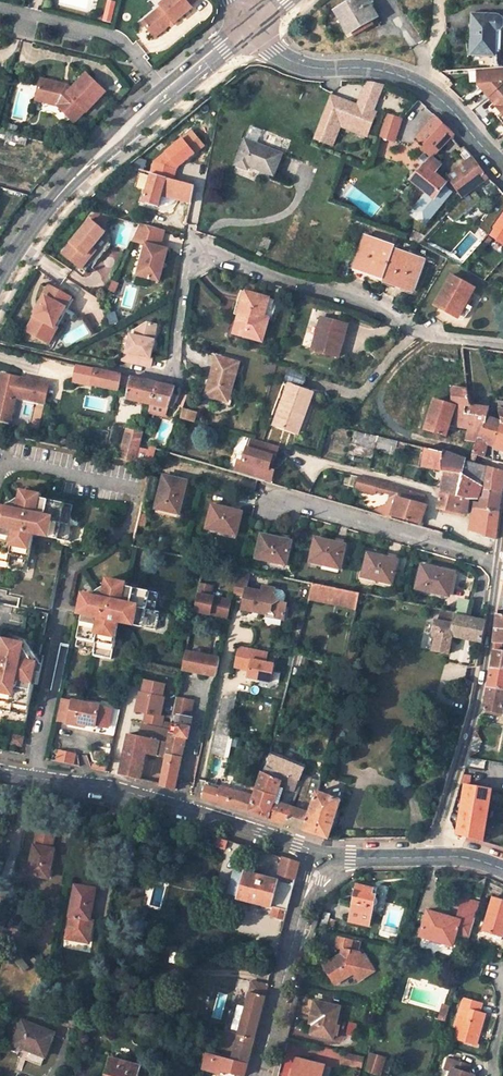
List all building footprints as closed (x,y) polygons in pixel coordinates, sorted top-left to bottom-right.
[(142,22),(154,37),(169,24),(173,21),(174,22),(191,8),(189,5),(195,0),(165,0),(159,5),(161,6),(164,10),(157,15),(154,12),(142,22)] [(336,11),(349,33),(378,17),(368,0),(354,0),(336,11)] [(164,10),(161,6),(154,12),(157,15),(164,10)] [(497,15),(472,14),(471,53),(493,54),(495,28),(497,28),(500,26),(501,25),(501,22),(500,19),(500,17),(497,15)] [(502,83),(501,67),(472,69),(473,86),(485,98),(502,83)] [(87,112),(106,92),(86,74),(72,89),(69,87),(67,90),(61,88),(62,85),(41,79),(36,101),(47,103),(48,98),(58,101),(57,106),(76,123),(86,111),(87,112)] [(314,138),(329,144),(338,119),(367,130),(374,113),(371,112),(376,98),(382,84),(379,84),(370,83),(366,82),(357,106),(331,96),(314,138)] [(502,83),(485,98),(491,104),(486,108),(502,124),(502,83)] [(402,119),(386,114),(379,138),(395,143),(402,119)] [(433,150),(451,130),(436,116),(418,136),(433,150)] [(14,139),(15,133),(0,129),(0,135),(14,139)] [(450,138),(454,139),(454,133),(451,130),(433,150),(437,153),(450,138)] [(177,168),(195,154),(182,139),(154,162),(151,172),(152,172),(174,178),(177,168)] [(281,154),(244,139),(234,165),(247,170),(249,167),(273,175),(281,154)] [(445,183),(434,173),(441,165),(432,157),(411,180),(429,194),(434,198),(443,186),(445,183)] [(472,157),(466,162),(447,176),(462,198),(474,189),(488,178),(472,157)] [(158,207),(163,192),(178,196),(177,199),(191,204),(195,186),(151,174),(152,172),(151,172),(148,171),(146,177),(150,178),(142,203),(158,207)] [(434,198),(429,194),(412,213),(425,224),(452,194),(443,186),(434,198)] [(474,189),(462,198),(447,214),(455,221),(483,200),(474,189)] [(491,228),(502,211),(502,195),(479,228),(489,235),(489,234),(492,229),(491,228)] [(491,228),(492,229),(489,234),(502,244),(502,211),(491,228)] [(95,263),(110,246),(109,236),(101,229),(111,216),(97,212),(62,254),(84,272),(93,261),(95,263)] [(160,248),(165,230),(152,227),(140,223),(132,241),(146,244),(138,276),(159,282),(168,250),(160,248)] [(395,246),(365,236),(354,266),(385,277),(384,280),(414,291),(425,260),(395,249),(395,246)] [(485,247),(492,239),(488,236),(481,243),(485,247)] [(475,290),(452,276),(434,306),(454,318),(459,309),(459,305),(460,302),(466,305),(475,290)] [(54,327),(65,307),(60,305),(66,295),(50,285),(44,296),(46,297),(27,330),(42,339),(50,324),(54,327)] [(274,300),(241,290),(234,314),(238,315),(233,333),(263,341),(274,300)] [(65,307),(71,298),(66,295),(60,305),(65,307)] [(459,321),(468,306),(466,305),(460,302),(459,305),(459,309),(454,318),(459,321)] [(347,325),(322,318),(312,350),(338,356),(347,325)] [(150,356),(154,339),(155,325),(146,323),(136,328),(134,334),(130,333),(126,351),(124,350),(122,360),(150,366),(152,356),(150,356)] [(49,342),(57,328),(54,327),(50,324),(42,339),(46,341),(49,342)] [(494,357),(502,359),(502,351),(495,350),(494,357)] [(239,363),(217,357),(205,395),(223,400),(222,403),(230,405),(235,390),(231,389),(239,363)] [(92,385),(95,369),(76,365),(73,380),(92,385)] [(95,369),(92,385),(119,390),(120,384),(122,375),(95,369)] [(301,374),(288,369),(284,378),(298,382),(301,374)] [(1,373),(0,379),(0,381),(11,383),(13,376),(1,373)] [(131,377),(122,375),(120,384),(129,386),(131,377)] [(13,376),(11,383),(0,381),(0,409),(12,411),(15,397),(44,403),(48,383),(13,376)] [(156,383),(131,377),(129,386),(127,399),(151,404),(156,383)] [(175,387),(156,383),(151,404),(160,406),(159,412),(166,414),(167,408),(175,387)] [(309,391),(289,384),(273,424),(298,433),(305,416),(300,414),(309,391)] [(467,389),(453,387),(453,405),(435,399),(425,429),(446,435),(448,430),(459,433),(462,426),(470,427),(467,438),(477,439),(485,415),(488,407),(469,404),(467,389)] [(313,393),(309,391),(300,414),(305,416),(313,393)] [(497,407),(501,421),(493,446),(502,450),(502,408),(497,407)] [(12,411),(0,409),(0,420),(10,422),(12,411)] [(194,422),(197,413),(182,409),(180,418),(194,422)] [(501,421),(485,415),(477,439),(472,453),(484,457),(487,444),(493,446),(501,421)] [(128,430),(127,430),(119,459),(136,463),(140,445),(143,434),(128,431),(128,430)] [(366,446),(375,449),(378,436),(369,434),(366,446)] [(390,445),(391,439),(378,436),(375,449),(388,452),(390,445)] [(276,465),(282,446),(256,439),(253,438),(245,462),(241,461),(238,472),(268,481),(272,470),(273,465),(276,465)] [(404,448),(406,442),(391,439),(390,445),(396,446),(404,448)] [(152,448),(140,445),(136,463),(152,466),(156,448),(152,447),(152,448)] [(364,456),(372,458),(375,449),(366,446),(364,456)] [(424,447),(421,466),(446,471),(438,507),(466,513),(468,498),(468,497),(457,495),(462,474),(465,460),(439,450),(424,447)] [(488,466),(465,460),(462,474),(457,495),(468,497),(468,498),(480,498),(483,486),(488,466)] [(490,466),(485,487),(484,489),(482,501),(476,501),(469,529),(495,538),(499,510),(502,493),(502,489),(502,470),(490,466)] [(274,483),(277,472),(272,470),(268,481),(274,483)] [(187,480),(163,474),(156,505),(166,508),(165,510),(179,513),(187,480)] [(377,481),(359,476),(355,488),(374,493),(375,488),(377,481)] [(393,485),(377,481),(375,488),(391,492),(393,485)] [(392,516),(420,524),(426,506),(424,505),(424,503),(424,495),(393,485),(391,492),(387,504),(372,512),(391,518),(392,516)] [(21,491),(20,499),(5,508),(0,507),(0,521),(2,521),(0,528),(0,561),(8,563),(7,568),(25,572),(33,535),(70,543),(74,525),(69,524),(72,506),(40,499),(30,497),(31,493),(21,491)] [(242,511),(212,504),(206,528),(236,535),(242,511)] [(291,540),(262,533),(255,557),(286,564),(291,540)] [(345,544),(315,537),(309,561),(339,568),(345,544)] [(397,560),(368,552),(362,576),(392,583),(397,560)] [(454,572),(422,564),(416,588),(447,595),(448,585),(451,586),(454,572)] [(246,589),(250,569),(240,567),(238,567),(233,591),(244,594),(241,607),(266,612),(271,610),(275,616),(284,618),(287,601),(278,600),(274,593),(275,587),(263,585),(261,592),(246,589)] [(116,579),(107,577),(105,584),(91,594),(83,592),(81,602),(85,603),(84,606),(87,606),(85,613),(83,613),(76,645),(94,649),(93,654),(111,657),(118,621),(155,628),(159,610),(154,609),(158,591),(125,585),(115,583),(116,579)] [(212,585),(200,582),(194,610),(228,617),(231,599),(210,595),(212,585)] [(309,598),(354,608),(357,592),(313,582),(309,598)] [(468,613),(470,601),(459,599),(457,612),(468,613)] [(481,641),(485,621),(455,614),(455,612),(442,609),(439,620),(435,619),(433,631),(437,632),(433,649),(448,652),(452,635),(481,641)] [(495,629),(494,641),(502,642),(502,630),(495,629)] [(28,639),(19,637),(18,641),(0,637),(0,707),(29,713),(35,683),(38,671),(42,672),(44,663),(36,661),(27,647),(28,639)] [(44,663),(28,639),(27,647),(36,661),(44,663)] [(268,649),(238,643),(234,664),(249,667),(247,675),(270,679),(274,662),(266,660),(268,649)] [(211,655),(186,650),(182,669),(207,673),(211,655)] [(493,650),(487,687),(502,690),(502,651),(493,650)] [(216,675),(220,656),(211,655),(207,673),(216,675)] [(146,712),(144,722),(161,725),(164,715),(161,715),(165,697),(162,696),(165,684),(146,679),(143,692),(141,691),(136,710),(146,712)] [(227,721),(234,687),(227,693),(223,697),(211,753),(225,756),(230,735),(226,735),(229,722),(227,721)] [(487,687),(483,710),(502,713),(502,712),(502,690),(487,687)] [(72,699),(61,697),(57,718),(68,720),(68,721),(76,723),(76,720),(96,724),(96,723),(108,726),(112,708),(100,705),(100,704),(72,698),(72,699)] [(187,737),(191,717),(189,717),(192,700),(176,697),(173,713),(178,714),(176,723),(178,723),(176,734),(169,733),(167,741),(165,754),(181,757),(185,736),(187,737)] [(145,723),(142,736),(166,741),(168,729),(145,723)] [(142,736),(129,733),(123,759),(114,757),(110,771),(140,779),(146,753),(164,756),(165,754),(167,741),(166,741),(142,736)] [(26,736),(15,734),(13,743),(24,745),(26,736)] [(305,764),(270,749),(269,753),(303,767),(305,764)] [(62,750),(60,761),(76,764),(78,754),(62,750)] [(303,767),(269,753),(266,765),(299,777),(303,767)] [(164,756),(159,783),(175,788),(181,757),(165,754),(164,756)] [(291,806),(275,801),(280,784),(294,789),(299,777),(266,765),(264,772),(262,771),(254,795),(206,780),(202,796),(285,823),(291,806)] [(465,783),(457,833),(484,841),(492,788),(465,783)] [(340,799),(317,791),(310,812),(304,829),(328,838),(340,799)] [(310,812),(291,806),(285,823),(304,829),(310,812)] [(54,836),(38,832),(35,845),(33,845),(27,875),(48,879),(54,850),(52,849),(54,836)] [(279,875),(296,879),(300,863),(283,858),(279,875)] [(277,882),(278,880),(265,877),(266,872),(257,870),(256,875),(244,872),(244,874),(238,897),(237,899),(271,908),(271,906),(273,906),(288,911),(294,886),(277,882)] [(244,874),(233,871),(227,894),(238,897),(244,874)] [(95,889),(75,886),(65,938),(89,942),(92,921),(89,920),(95,889)] [(372,896),(373,889),(357,886),(350,921),(370,926),(374,907),(376,906),(377,900),(376,897),(372,896)] [(419,935),(452,945),(458,929),(471,933),(480,903),(463,898),(456,919),(447,916),(447,918),(439,915),(439,914),(427,910),(419,935)] [(495,898),(484,932),(502,938),(502,901),(495,898)] [(285,920),(288,911),(273,906),(270,916),(285,920)] [(483,935),(502,941),(502,938),(484,932),(483,935)] [(363,956),(359,950),(361,942),(338,937),(335,949),(342,950),(341,956),(325,965),(334,982),(344,976),(346,979),(354,974),(359,982),(372,975),(367,966),(371,964),(366,955),(363,956)] [(251,987),(233,1058),(247,1062),(265,991),(251,987)] [(482,1003),(462,997),(459,1007),(464,1008),(458,1027),(454,1037),(475,1044),(484,1014),(478,1012),(482,1003)] [(339,1007),(315,1002),(309,1023),(313,1024),(311,1034),(332,1039),(339,1007)] [(447,1015),(449,1006),(442,1004),(440,1013),(447,1015)] [(454,1026),(458,1027),(464,1008),(459,1007),(454,1026)] [(54,1033),(22,1021),(12,1044),(45,1057),(54,1033)] [(202,1069),(219,1073),(218,1075),(220,1075),(234,1075),(235,1075),(241,1075),(243,1075),(246,1064),(207,1054),(202,1069)] [(379,1075),(385,1058),(371,1054),(365,1071),(379,1075)] [(361,1067),(363,1058),(346,1055),(344,1063),(361,1067)] [(110,1058),(105,1075),(137,1075),(140,1066),(110,1058)] [(296,1059),(292,1075),(322,1075),(325,1066),(296,1059)] [(454,1061),(449,1075),(477,1075),(465,1072),(468,1065),(454,1061)]
